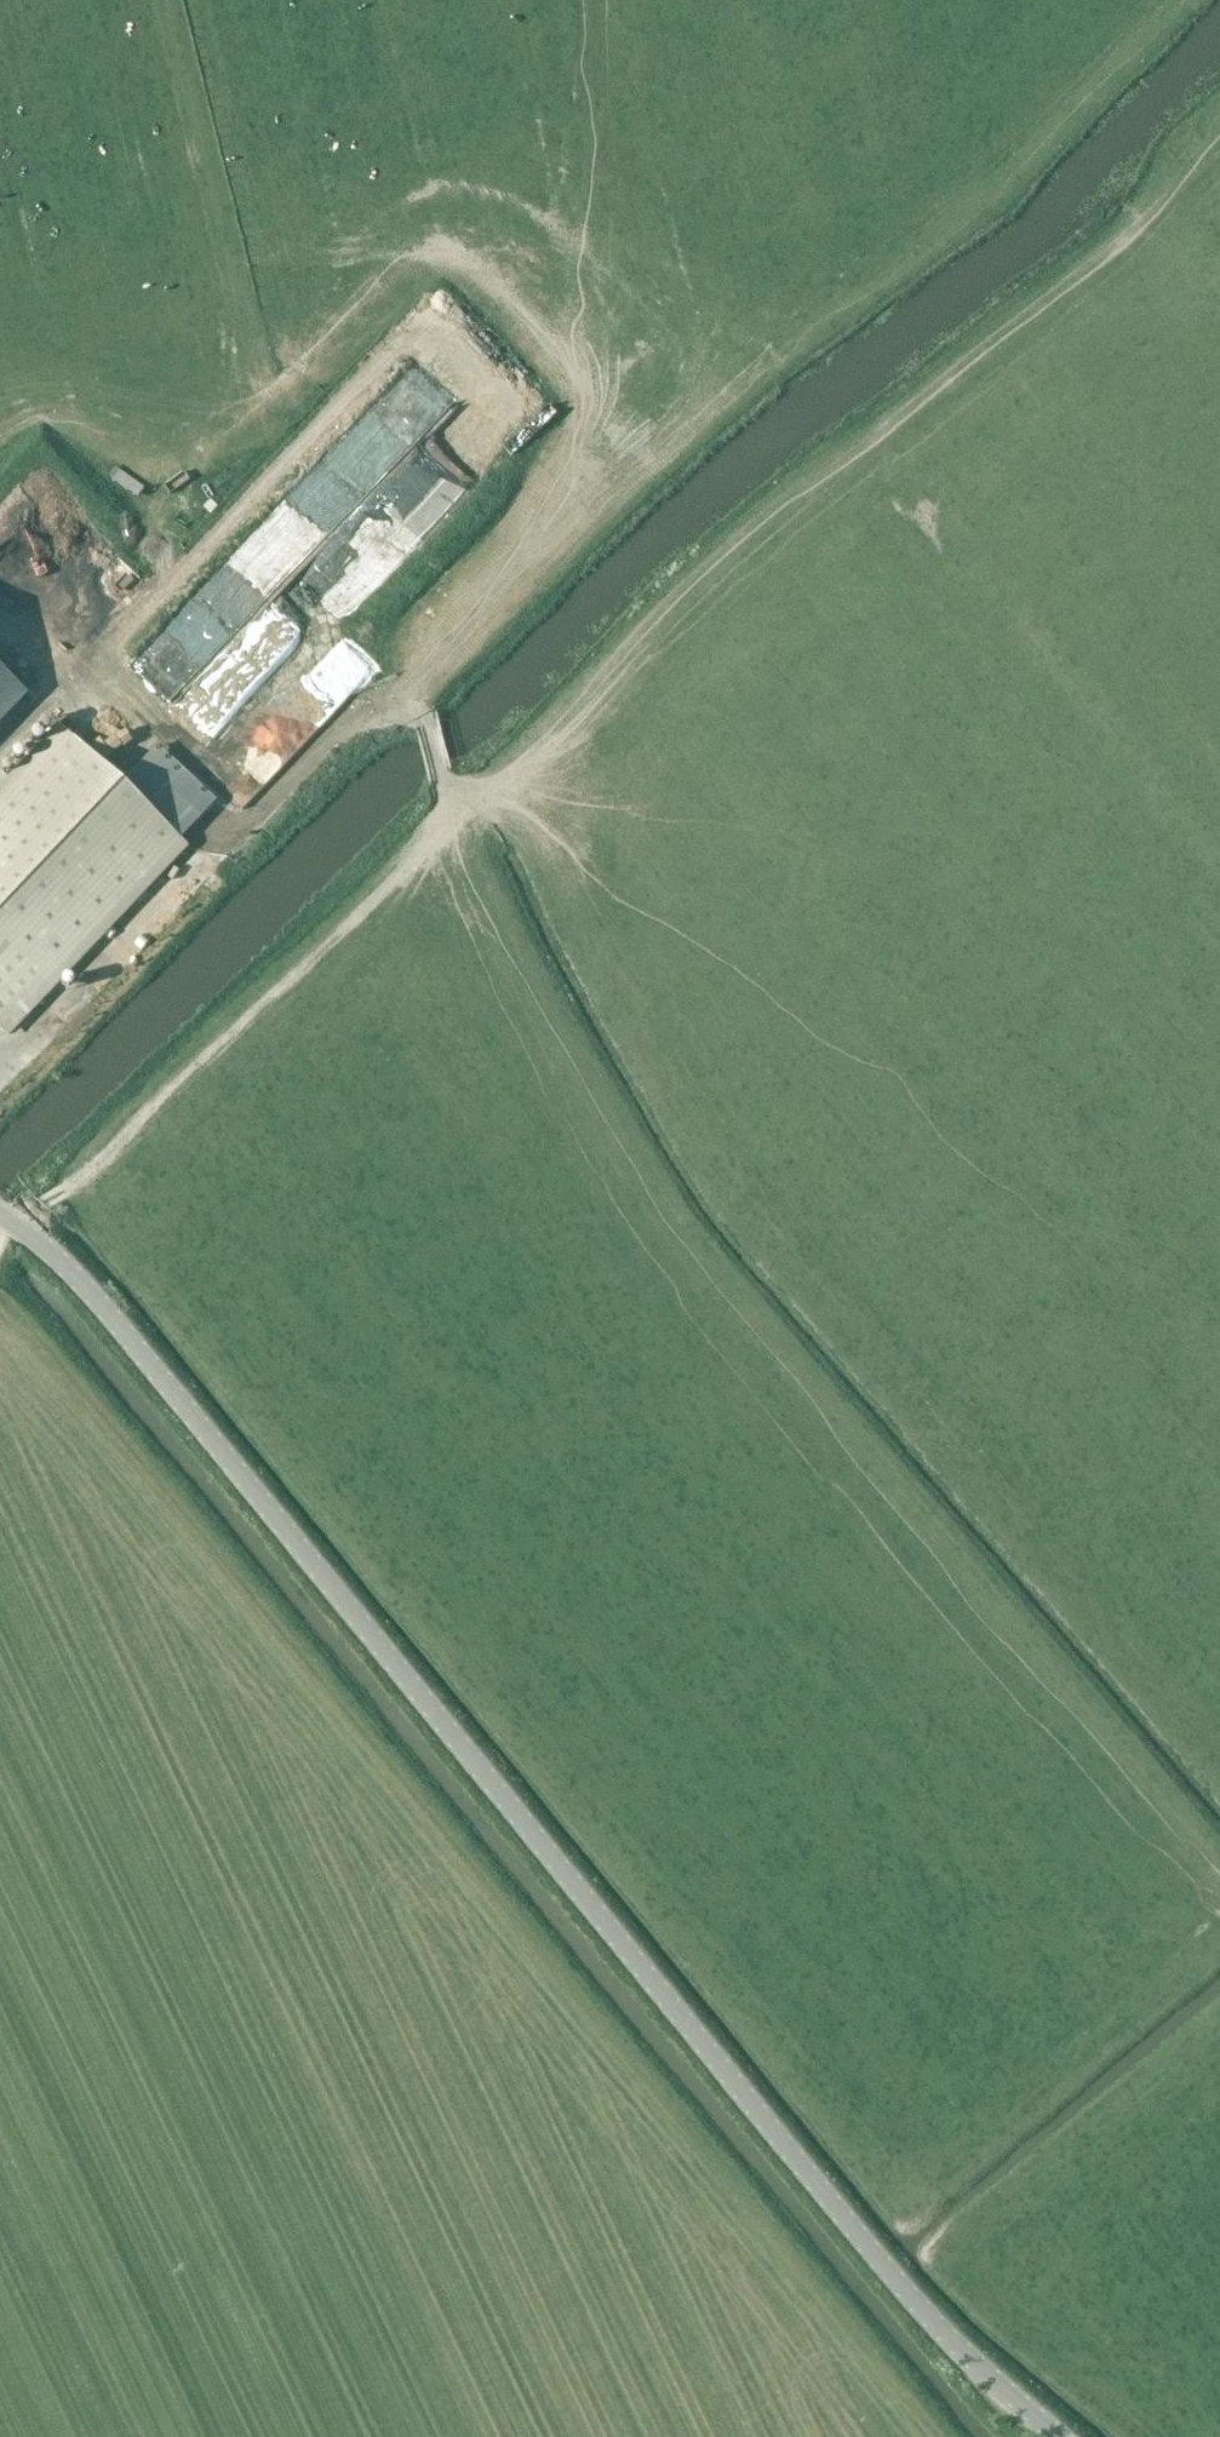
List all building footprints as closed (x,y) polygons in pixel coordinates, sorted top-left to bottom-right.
[(201,600),(247,551),(218,524),(172,572),(201,600)] [(26,697),(0,673),(0,725),(26,697)] [(71,729),(0,801),(0,1026),(7,1033),(191,845),(71,729)]
